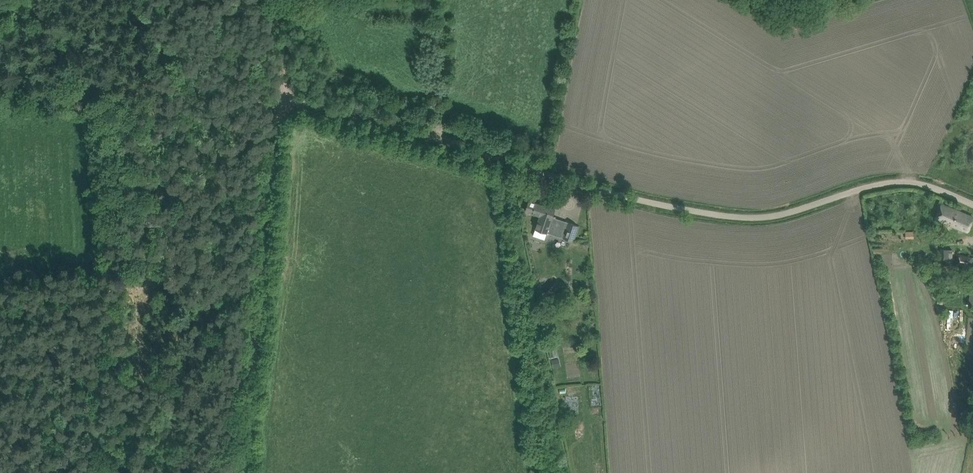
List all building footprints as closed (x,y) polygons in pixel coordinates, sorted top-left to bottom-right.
[(555,209),(529,200),(525,211),(540,216),(536,228),(533,235),(545,239),(547,232),(572,241),(577,225),(552,216),(555,209)] [(968,232),(972,219),(972,217),(941,204),(935,218),(968,232)] [(941,249),(940,259),(953,260),(953,249),(941,249)] [(972,270),(972,263),(972,256),(959,253),(955,265),(972,270)] [(942,280),(944,292),(962,288),(960,277),(942,280)] [(555,344),(549,345),(552,358),(558,356),(555,344)] [(558,358),(552,359),(554,368),(560,366),(558,358)]
